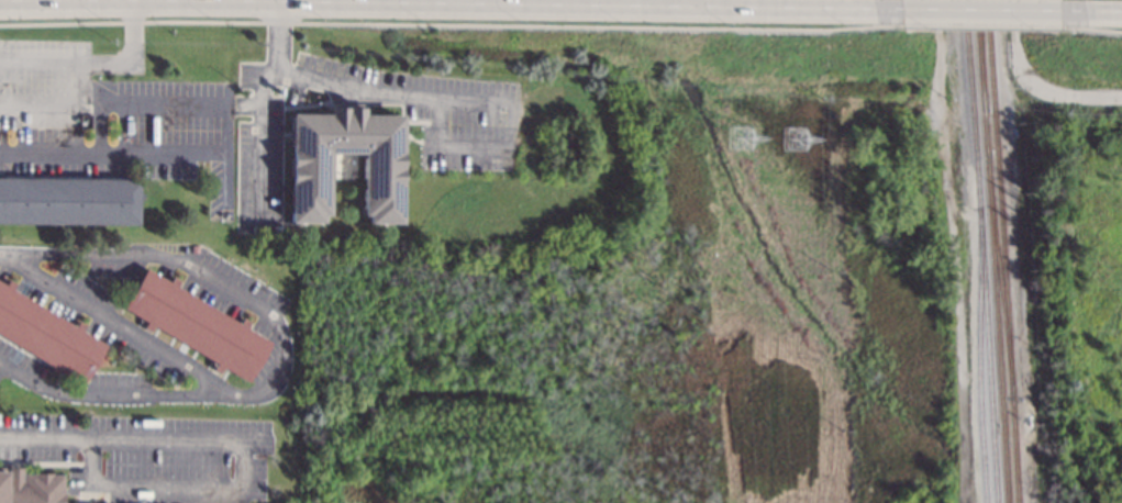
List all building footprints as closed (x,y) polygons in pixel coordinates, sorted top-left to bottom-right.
[(362,114),(401,114),(400,223),(366,222),(367,214),(362,214),(363,153),(330,152),(329,214),(322,214),(322,223),(288,222),(289,113),(327,113),(327,107),(362,107),(362,114)] [(138,224),(0,222),(0,176),(138,178),(138,224)] [(169,281),(173,276),(180,280),(177,284),(240,322),(242,317),(249,322),(246,327),(270,342),(247,382),(222,367),(219,373),(211,369),(215,362),(153,325),(148,332),(142,327),(146,322),(121,306),(145,267),(169,281)] [(51,365),(0,335),(0,281),(4,283),(8,278),(15,282),(12,288),(75,325),(78,320),(85,324),(81,329),(105,344),(81,384),(57,370),(54,376),(47,371),(51,365)] [(64,493),(63,502),(0,502),(0,470),(0,466),(21,466),(21,481),(22,481),(22,472),(34,472),(34,471),(63,473),(62,493),(64,493)]
